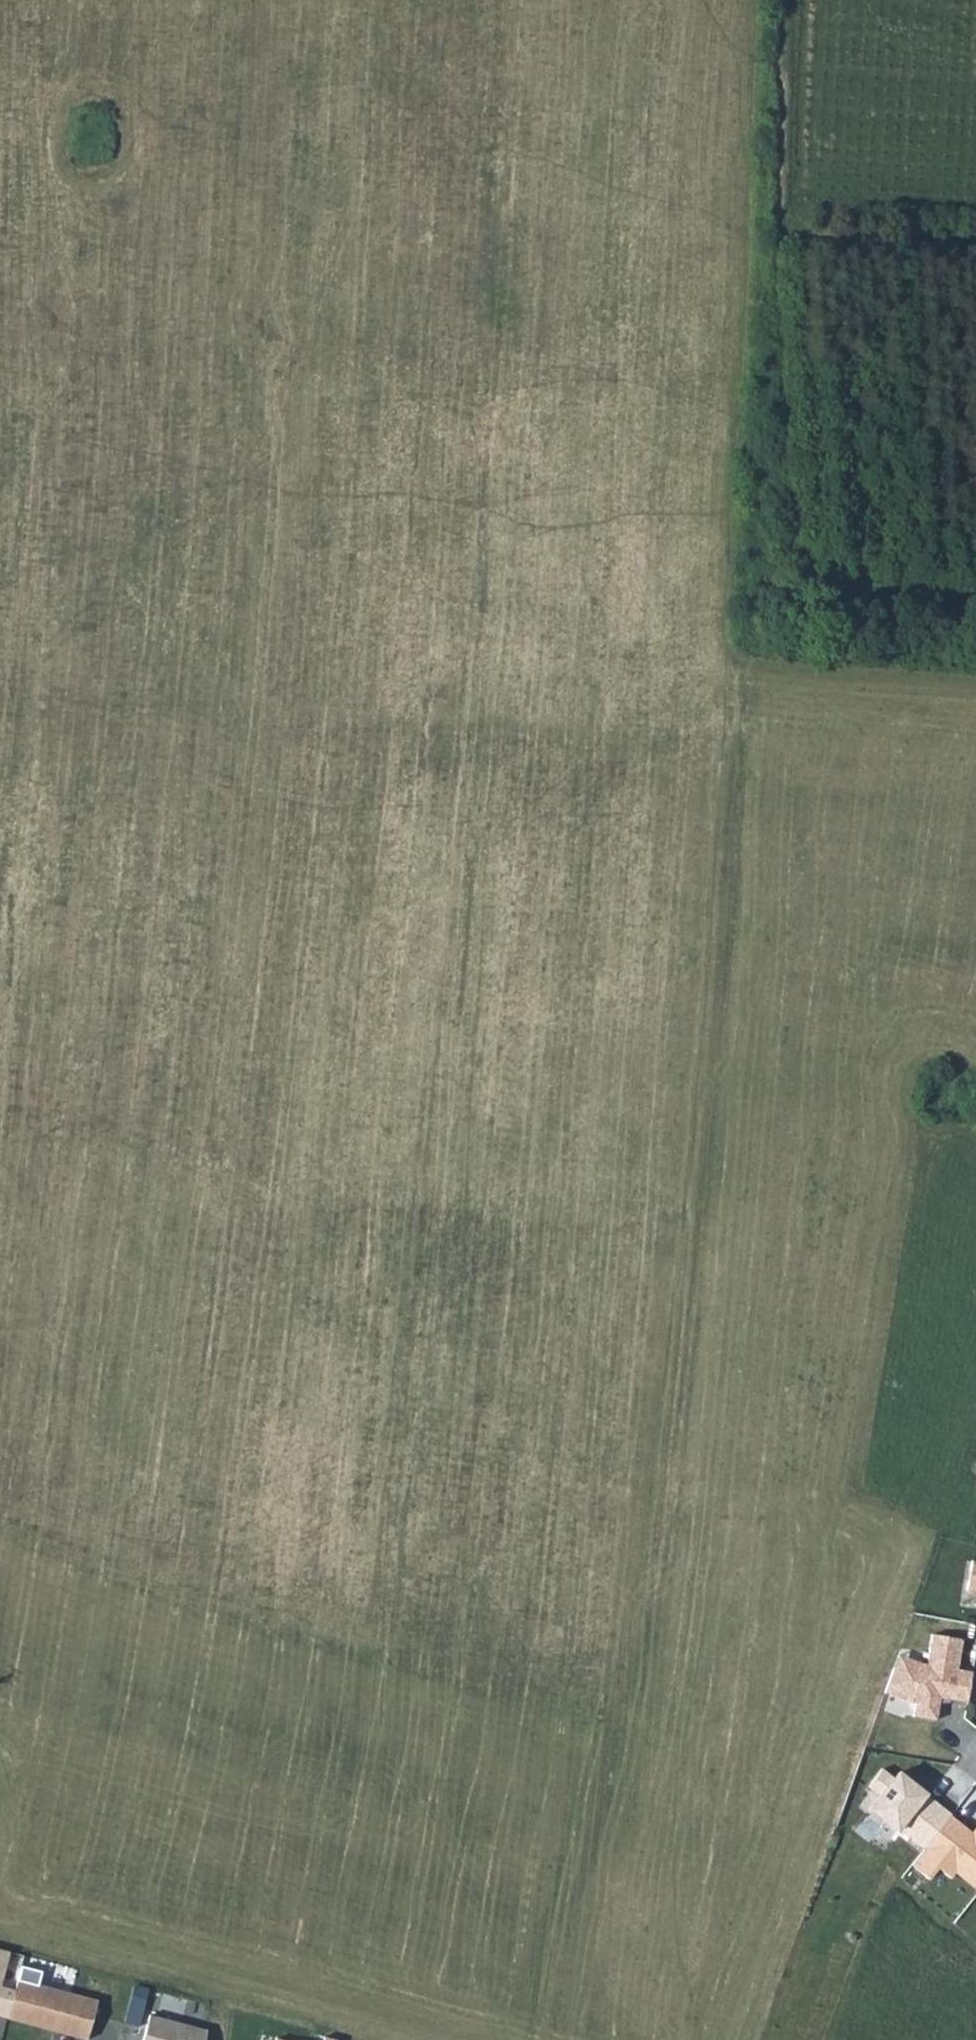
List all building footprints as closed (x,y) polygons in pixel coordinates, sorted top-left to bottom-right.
[(972,1561),(967,1589),(975,1590),(975,1561),(972,1561)] [(894,1668),(885,1691),(915,1703),(913,1716),(936,1720),(939,1697),(966,1701),(971,1672),(957,1669),(963,1639),(933,1635),(927,1664),(908,1660),(904,1671),(894,1668)] [(897,1827),(927,1851),(954,1818),(898,1771),(893,1778),(882,1769),(867,1787),(878,1796),(869,1807),(895,1829),(897,1827)] [(972,1834),(954,1818),(927,1851),(913,1867),(933,1884),(944,1871),(954,1879),(957,1875),(975,1890),(975,1829),(972,1834)] [(15,1990),(3,1987),(12,1954),(0,1950),(0,2016),(8,2019),(15,1990)] [(43,1971),(22,1965),(15,1990),(8,2019),(86,2039),(97,2002),(39,1986),(43,1971)] [(149,2017),(144,2039),(205,2039),(208,2030),(149,2017)]
